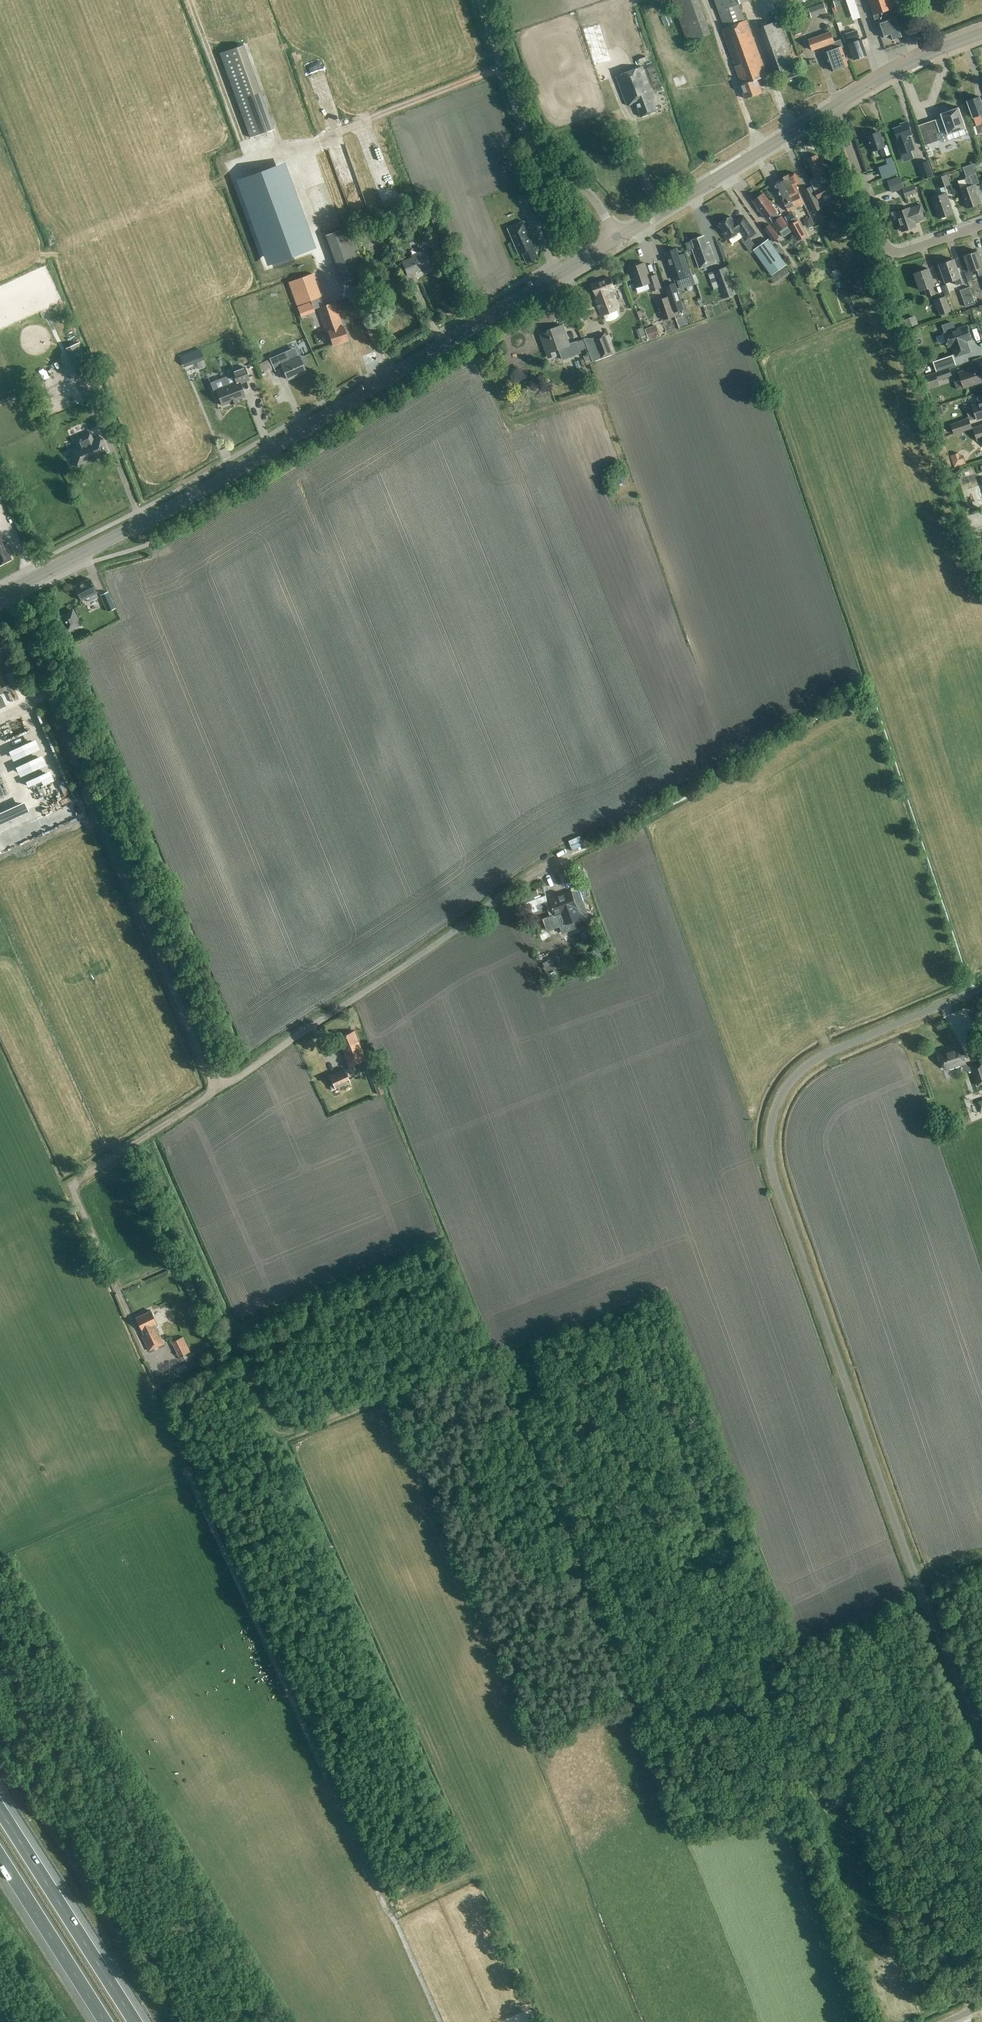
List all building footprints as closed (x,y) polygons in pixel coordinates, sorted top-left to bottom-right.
[(698,0),(672,0),(687,42),(710,34),(698,0)] [(762,93),(757,79),(767,76),(747,20),(745,20),(739,4),(749,0),(715,0),(725,28),(722,29),(742,85),(740,85),(745,99),(762,93)] [(873,15),(874,15),(876,23),(878,22),(881,31),(879,31),(881,37),(883,37),(884,38),(890,36),(891,39),(903,35),(896,16),(893,9),(894,8),(891,0),(868,0),(873,15)] [(827,13),(823,3),(808,8),(812,18),(827,13)] [(794,67),(779,24),(761,30),(777,74),(794,67)] [(846,34),(855,31),(852,24),(840,29),(843,38),(847,36),(846,34)] [(857,30),(855,31),(846,34),(847,36),(849,44),(848,44),(854,60),(867,55),(861,40),(857,30)] [(831,33),(825,35),(808,41),(812,52),(824,48),(832,71),(848,65),(842,50),(844,49),(841,41),(834,43),(831,33)] [(606,62),(601,43),(588,47),(593,65),(606,62)] [(219,53),(249,137),(273,129),(244,45),(219,53)] [(642,67),(616,76),(627,106),(635,103),(641,117),(657,111),(653,99),(654,98),(642,67)] [(790,84),(804,79),(800,68),(786,72),(790,84)] [(673,78),(677,88),(688,83),(684,74),(673,78)] [(653,84),(659,82),(656,75),(650,77),(653,84)] [(980,97),(967,101),(976,125),(981,123),(981,103),(980,97)] [(597,102),(599,107),(606,104),(604,99),(597,102)] [(614,100),(607,103),(611,112),(618,110),(614,100)] [(959,107),(940,114),(942,117),(935,120),(939,132),(946,130),(948,135),(966,128),(959,107)] [(894,140),(900,156),(902,162),(912,159),(910,153),(915,151),(910,135),(912,134),(908,122),(901,124),(901,126),(894,129),(898,139),(894,140)] [(382,137),(388,135),(385,128),(379,131),(382,137)] [(885,146),(879,131),(867,136),(872,151),(880,149),(883,157),(890,154),(887,146),(885,146)] [(827,175),(817,155),(807,159),(817,179),(810,182),(812,186),(815,192),(814,193),(818,200),(829,195),(824,185),(829,182),(826,176),(827,175)] [(929,160),(918,164),(923,179),(934,175),(929,160)] [(974,168),(973,163),(962,167),(965,177),(975,173),(973,168),(974,168)] [(277,170),(239,185),(265,259),(304,245),(277,170)] [(795,174),(790,176),(790,174),(783,178),(796,208),(804,204),(796,187),(800,185),(795,174)] [(946,175),(937,178),(940,188),(950,184),(946,175)] [(903,188),(900,176),(890,180),(893,191),(903,188)] [(782,179),(774,183),(783,201),(788,212),(796,208),(783,178),(782,178),(782,179)] [(901,189),(904,197),(916,193),(913,185),(901,189)] [(967,208),(980,204),(973,185),(961,190),(967,208)] [(811,186),(803,190),(814,212),(822,208),(818,200),(814,193),(811,186)] [(777,211),(763,193),(753,201),(766,219),(769,217),(780,231),(788,225),(782,216),(780,217),(776,211),(777,211)] [(939,218),(953,213),(946,193),(932,198),(939,218)] [(537,211),(531,195),(519,200),(525,215),(537,211)] [(744,208),(748,217),(754,214),(750,205),(744,208)] [(910,208),(895,213),(902,231),(916,226),(915,222),(926,218),(921,205),(910,209),(910,208)] [(747,240),(756,233),(744,216),(734,222),(731,216),(718,225),(724,232),(722,233),(727,240),(740,231),(747,240)] [(813,225),(808,217),(802,220),(806,228),(813,225)] [(337,227),(353,276),(366,272),(362,262),(365,261),(364,258),(369,256),(357,220),(337,227)] [(806,235),(798,220),(789,225),(797,240),(806,235)] [(538,257),(527,233),(529,232),(524,221),(508,228),(519,255),(523,253),(527,262),(538,257)] [(779,237),(770,224),(764,229),(773,242),(779,237)] [(692,240),(692,241),(686,243),(688,250),(693,249),(700,269),(716,263),(709,242),(706,243),(704,236),(692,240)] [(789,274),(784,266),(787,264),(774,247),(769,239),(754,250),(772,275),(769,277),(774,284),(789,274)] [(676,248),(664,252),(675,281),(677,280),(680,289),(696,284),(690,268),(689,268),(684,254),(679,255),(676,248)] [(407,275),(431,265),(425,249),(410,255),(411,257),(402,261),(407,275)] [(978,251),(964,256),(970,272),(977,269),(979,276),(981,275),(981,263),(978,251)] [(960,278),(954,259),(939,265),(945,283),(954,280),(956,286),(961,284),(960,278)] [(650,277),(645,263),(629,268),(636,287),(649,283),(652,291),(661,288),(656,274),(650,277)] [(727,267),(721,269),(714,271),(724,298),(737,293),(727,267)] [(817,268),(813,271),(821,284),(825,281),(817,268)] [(936,296),(933,286),(935,286),(928,268),(915,273),(921,290),(925,289),(928,298),(936,296)] [(806,272),(803,276),(809,280),(812,276),(806,272)] [(309,301),(303,286),(315,281),(312,273),(288,282),(297,305),(309,301)] [(706,281),(704,275),(694,279),(696,284),(706,281)] [(618,315),(617,312),(616,310),(618,309),(611,289),(614,287),(610,278),(593,285),(598,299),(595,300),(603,320),(610,321),(614,319),(618,315)] [(675,282),(665,285),(674,312),(684,309),(675,282)] [(959,290),(963,301),(966,307),(975,303),(969,286),(959,290)] [(312,298),(315,307),(330,301),(326,292),(312,298)] [(656,300),(663,320),(674,316),(668,296),(656,300)] [(933,300),(939,315),(950,311),(945,296),(933,300)] [(692,298),(683,301),(685,308),(694,304),(692,298)] [(334,302),(317,308),(326,332),(328,331),(333,345),(347,340),(334,302)] [(944,334),(944,335),(937,337),(939,346),(947,343),(948,347),(952,346),(956,357),(972,351),(969,340),(972,339),(967,326),(955,330),(953,323),(942,326),(944,334)] [(555,353),(555,351),(559,349),(562,359),(581,353),(577,341),(569,344),(563,325),(554,328),(555,330),(541,335),(548,356),(550,358),(555,356),(555,353)] [(660,336),(656,325),(645,329),(649,340),(660,336)] [(602,358),(613,354),(605,333),(594,338),(602,358)] [(79,342),(65,348),(78,377),(92,371),(79,342)] [(188,353),(192,364),(204,360),(200,349),(188,353)] [(582,355),(586,365),(591,363),(588,353),(582,355)] [(365,363),(374,361),(373,354),(364,356),(365,363)] [(287,379),(305,371),(299,356),(281,364),(277,355),(270,359),(275,370),(282,367),(287,379)] [(936,371),(956,365),(952,355),(933,362),(936,371)] [(959,375),(952,377),(957,391),(981,382),(981,369),(981,366),(969,370),(969,369),(958,373),(959,375)] [(222,405),(245,396),(240,383),(249,379),(244,367),(232,371),(236,382),(216,390),(222,405)] [(949,368),(933,374),(923,377),(927,390),(937,387),(935,381),(952,376),(949,368)] [(68,380),(70,387),(83,384),(82,377),(68,380)] [(977,420),(981,418),(981,396),(979,397),(977,401),(978,403),(965,407),(970,421),(977,419),(977,420)] [(44,406),(41,401),(32,405),(34,410),(44,406)] [(950,424),(954,434),(972,428),(968,417),(950,424)] [(973,428),(977,440),(981,439),(981,425),(973,428)] [(75,466),(108,452),(101,437),(93,441),(90,433),(74,440),(77,448),(69,451),(75,466)] [(632,480),(640,479),(639,468),(631,468),(632,480)] [(608,477),(612,488),(627,483),(623,472),(608,477)] [(11,558),(1,539),(3,538),(0,532),(0,564),(11,558)] [(88,602),(98,597),(95,593),(96,592),(89,579),(74,586),(81,600),(86,598),(88,602)] [(108,591),(107,592),(99,595),(105,606),(113,603),(108,591)] [(68,631),(78,625),(79,624),(73,611),(61,617),(64,624),(63,625),(66,631),(67,630),(68,631)] [(78,618),(82,627),(91,623),(87,614),(78,618)] [(18,669),(6,674),(12,689),(24,684),(18,669)] [(63,763),(37,773),(47,799),(55,796),(53,791),(60,788),(62,792),(77,786),(74,778),(69,780),(63,763)] [(579,911),(571,892),(550,900),(555,915),(574,908),(576,912),(576,913),(579,922),(590,918),(586,908),(579,911)] [(601,907),(588,909),(589,915),(602,913),(601,907)] [(558,937),(554,927),(538,933),(542,943),(558,937)] [(349,1067),(366,1059),(354,1031),(338,1038),(344,1053),(343,1054),(349,1067)] [(962,1046),(938,1054),(942,1064),(948,1062),(950,1068),(961,1065),(963,1068),(966,1070),(970,1071),(974,1071),(978,1085),(981,1084),(981,1063),(972,1066),(969,1066),(967,1065),(966,1063),(963,1053),(964,1053),(962,1046)] [(395,1088),(386,1065),(379,1068),(387,1091),(395,1088)] [(329,1075),(333,1083),(329,1085),(331,1091),(350,1082),(343,1069),(329,1075)] [(156,1323),(150,1311),(135,1318),(143,1334),(141,1335),(148,1351),(163,1344),(154,1324),(156,1323)] [(181,1337),(171,1341),(178,1357),(188,1352),(181,1337)]
